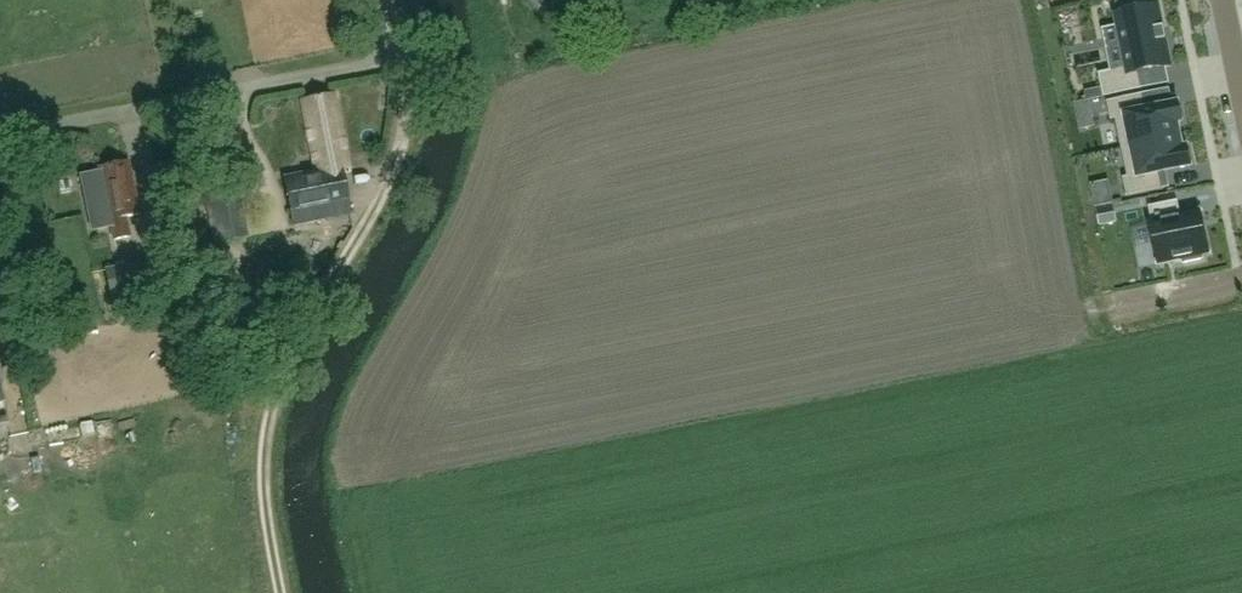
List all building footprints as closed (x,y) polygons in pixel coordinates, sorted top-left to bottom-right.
[(1116,14),(1119,26),(1127,68),(1111,71),(1099,74),(1104,97),(1142,89),(1138,73),(1166,67),(1170,66),(1165,41),(1167,40),(1166,39),(1164,39),(1162,29),(1164,29),(1164,27),(1162,28),(1157,5),(1116,14)] [(350,213),(342,168),(348,167),(334,94),(303,100),(317,171),(285,177),(294,224),(350,213)] [(1144,94),(1107,102),(1111,120),(1116,119),(1122,148),(1179,136),(1176,123),(1182,122),(1178,104),(1148,110),(1144,94)] [(1179,136),(1122,148),(1128,177),(1123,178),(1127,197),(1164,189),(1161,173),(1191,166),(1187,148),(1181,149),(1179,136)] [(91,231),(111,227),(114,239),(130,235),(125,215),(139,212),(128,161),(99,167),(103,189),(83,193),(91,231)] [(236,196),(212,201),(220,242),(244,237),(236,196)] [(1209,253),(1200,213),(1181,217),(1178,201),(1149,207),(1152,223),(1150,223),(1159,263),(1182,258),(1183,263),(1203,259),(1202,254),(1209,253)] [(1113,205),(1096,208),(1099,225),(1116,222),(1113,205)] [(105,269),(110,297),(163,286),(158,258),(105,269)]
